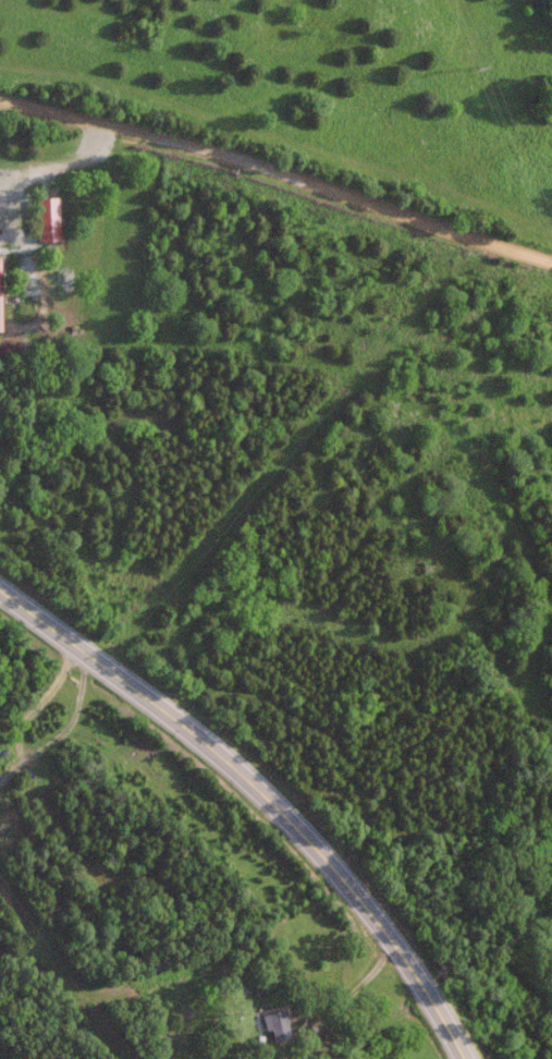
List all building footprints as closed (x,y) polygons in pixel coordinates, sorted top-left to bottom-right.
[(509,378),(500,374),(496,384),(505,388),(509,378)] [(282,1006),(262,1011),(270,1042),(289,1038),(282,1006)]
